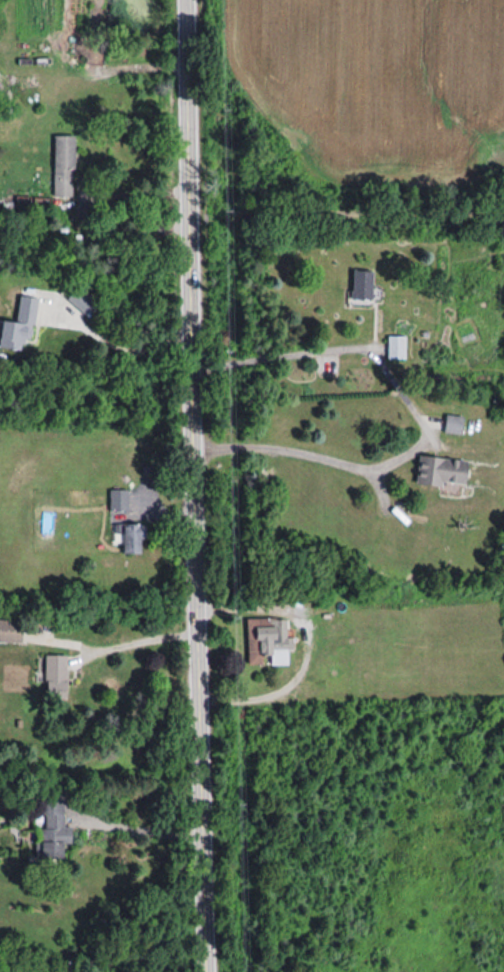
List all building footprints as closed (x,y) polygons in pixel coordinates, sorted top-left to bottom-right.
[(54,134),(54,195),(74,195),(75,135),(54,134)] [(375,270),(354,270),(354,297),(375,297),(375,270)] [(34,342),(39,297),(21,295),(18,320),(4,319),(1,345),(24,348),(25,341),(34,342)] [(387,358),(406,358),(406,335),(387,335),(387,358)] [(463,432),(463,415),(447,415),(447,432),(463,432)] [(469,485),(470,459),(419,455),(417,482),(469,485)] [(129,489),(111,489),(111,510),(129,510),(129,489)] [(117,531),(125,531),(125,551),(145,551),(145,523),(117,523),(117,531)] [(247,619),(249,663),(290,662),(288,618),(247,619)] [(21,641),(21,621),(0,621),(0,641),(21,641)] [(68,696),(68,654),(46,654),(46,696),(68,696)] [(65,825),(65,795),(39,795),(39,857),(65,857),(65,844),(73,844),(73,825),(65,825)]
